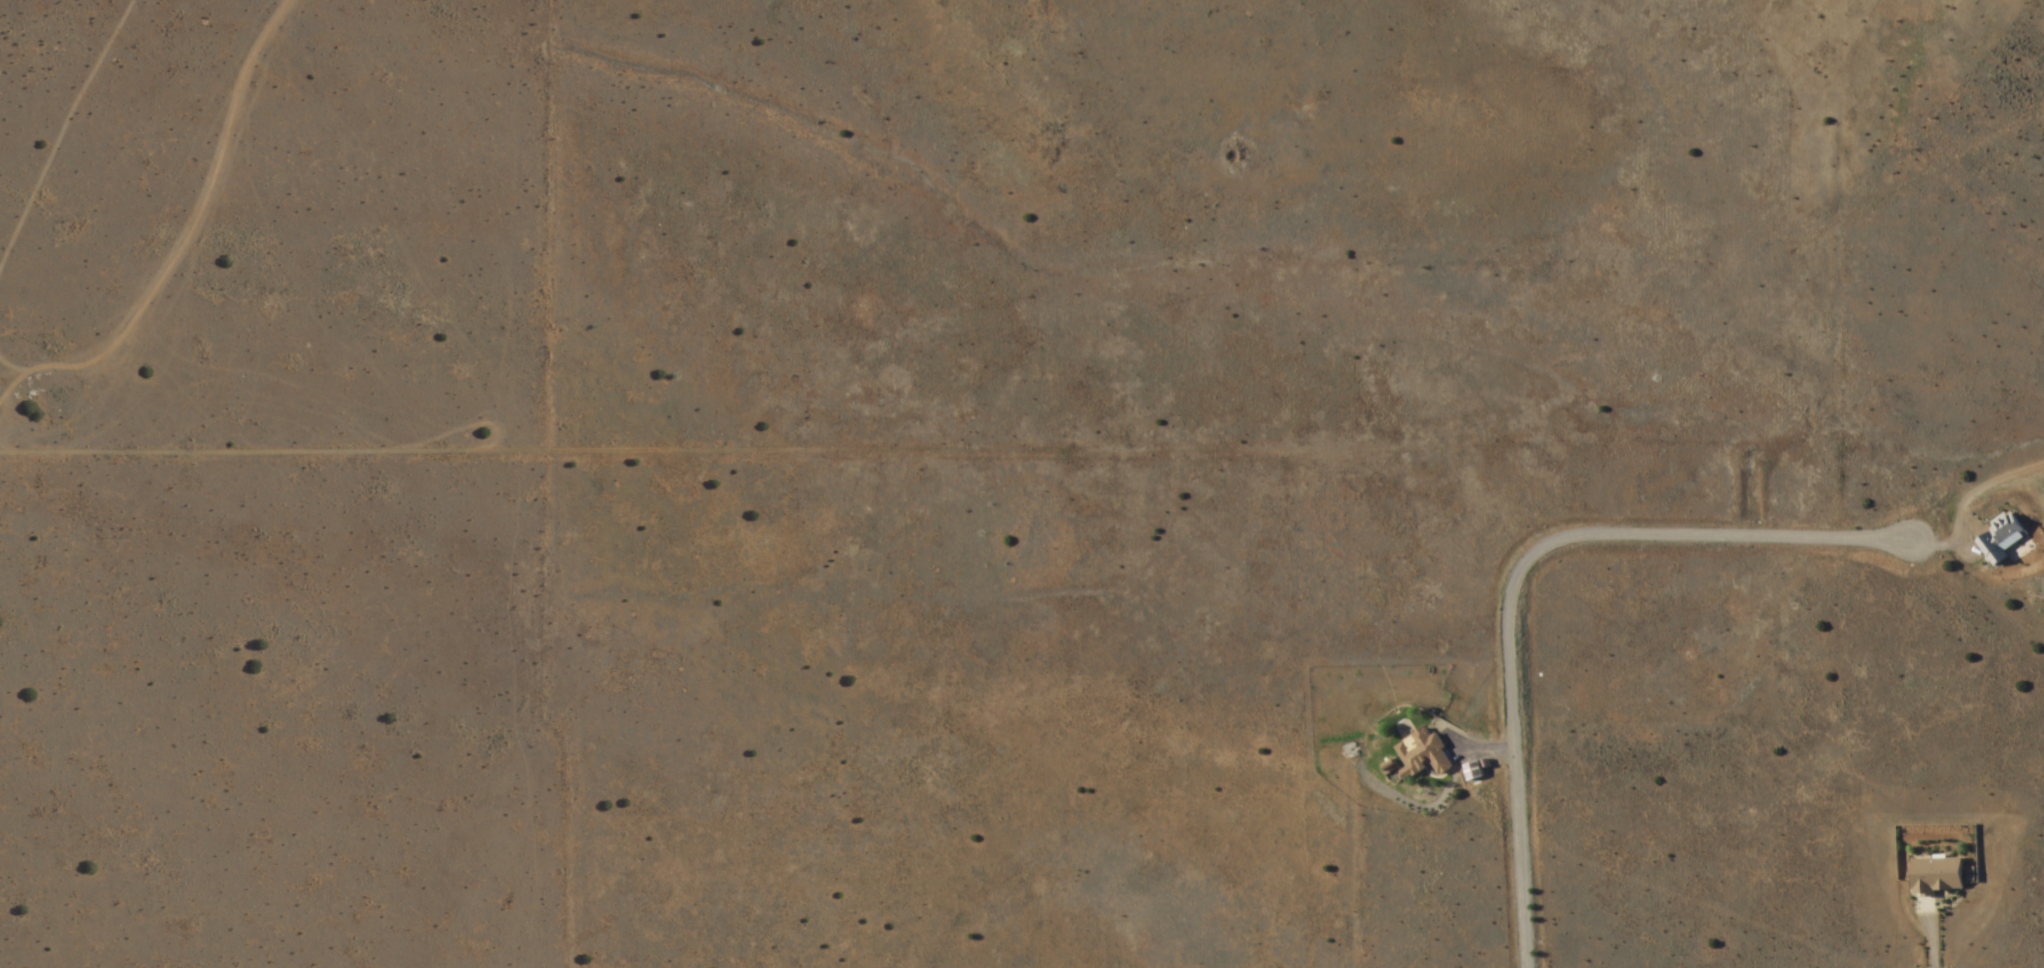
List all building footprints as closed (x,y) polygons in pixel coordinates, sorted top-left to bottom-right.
[(2003,550),(2026,536),(2011,511),(1989,525),(1994,532),(1977,542),(1993,568),(2009,558),(2003,550)] [(1395,748),(1405,770),(1398,773),(1403,783),(1430,769),(1435,780),(1454,771),(1436,735),(1431,738),(1427,729),(1409,738),(1413,745),(1408,747),(1406,743),(1395,748)] [(1961,860),(1911,861),(1911,898),(1935,898),(1935,892),(1962,892),(1961,860)]
